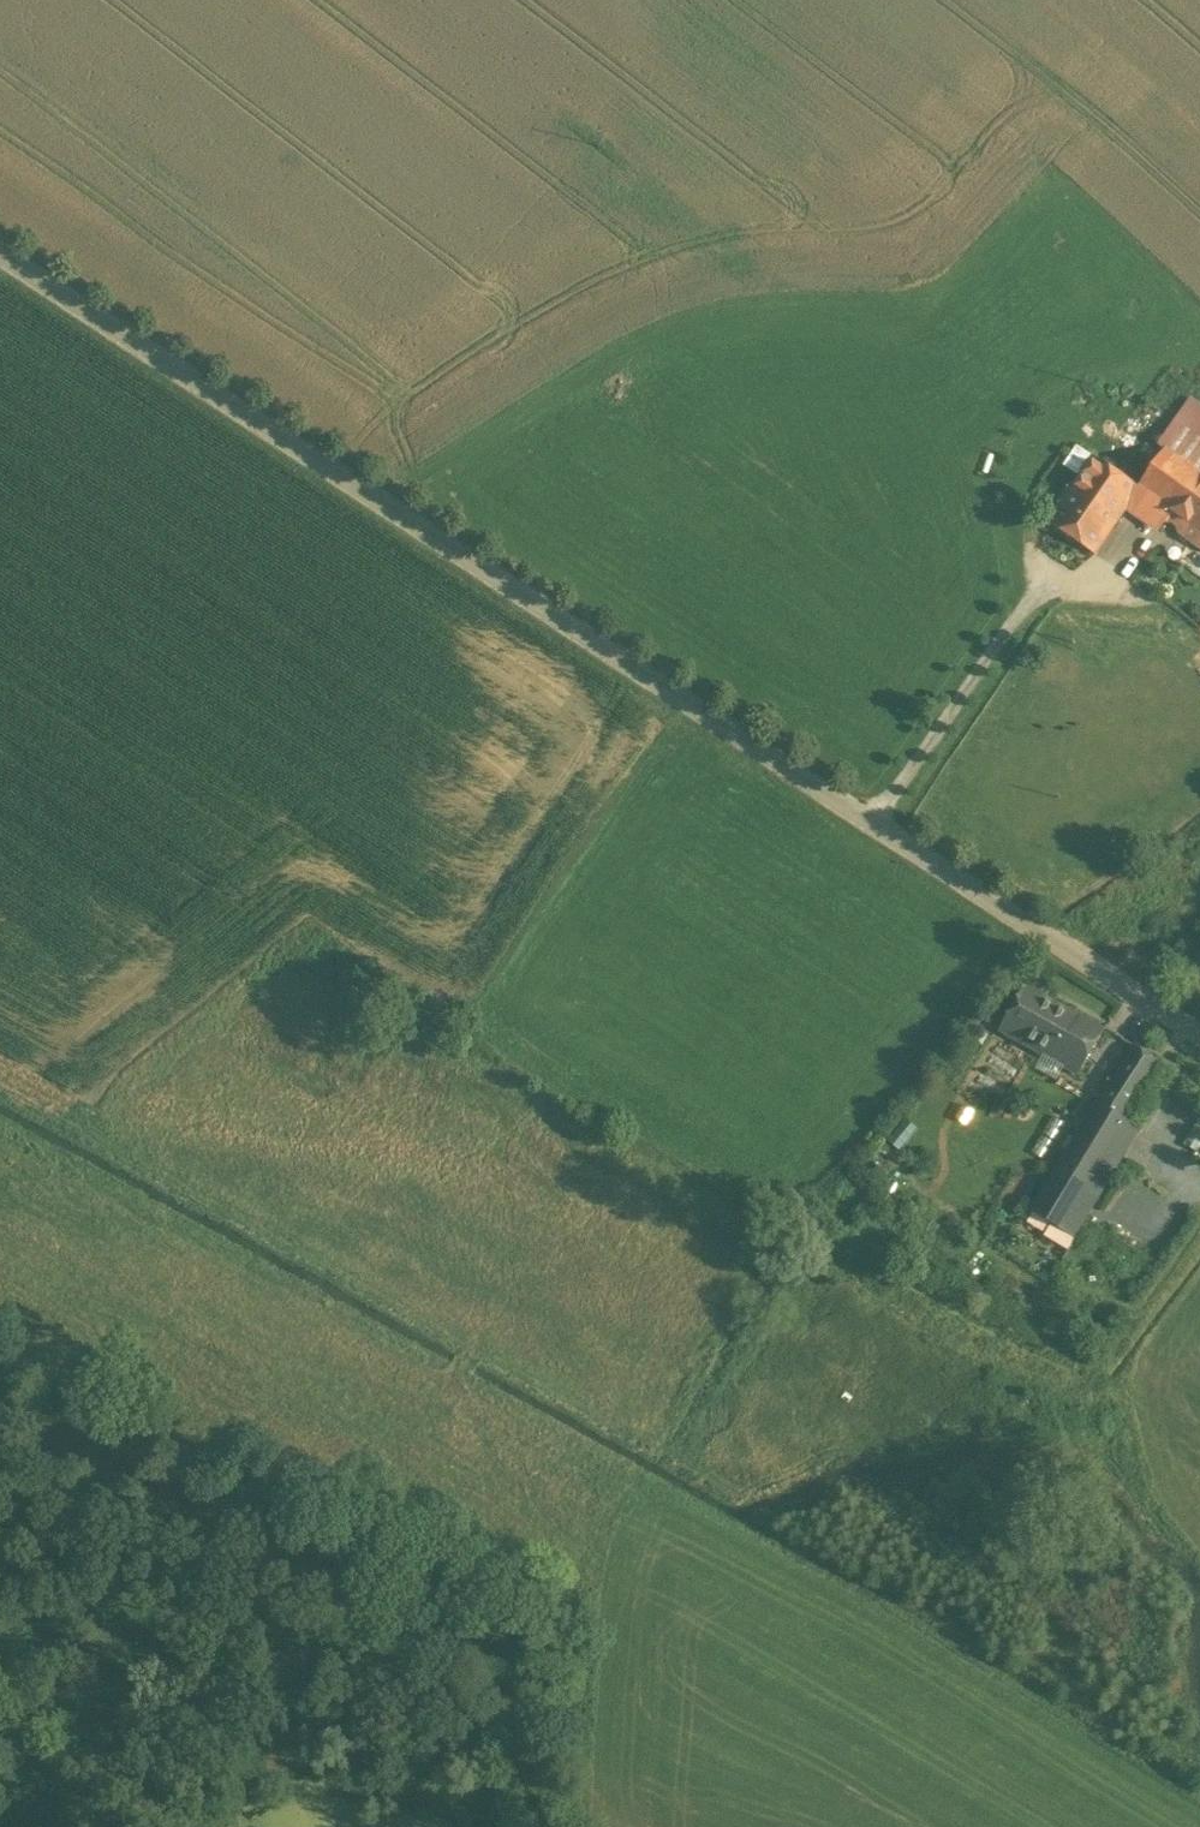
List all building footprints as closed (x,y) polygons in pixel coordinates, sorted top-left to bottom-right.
[(1175,424),(1160,445),(1166,449),(1199,472),(1199,406),(1183,428),(1175,424)] [(1141,489),(1173,511),(1199,479),(1199,472),(1166,449),(1139,487),(1141,489)] [(1094,457),(1050,522),(1097,554),(1126,510),(1141,489),(1139,487),(1094,457)] [(1173,511),(1188,522),(1182,532),(1199,544),(1199,479),(1173,511)] [(1173,511),(1141,489),(1126,510),(1158,532),(1173,511)] [(1016,1034),(1075,1063),(1096,1019),(1036,991),(1016,1034)] [(1134,1047),(1099,1104),(1124,1119),(1161,1062),(1134,1047)] [(1033,1213),(1082,1241),(1148,1134),(1124,1119),(1099,1104),(1033,1213)] [(1199,1149),(1199,1122),(1187,1140),(1199,1149)]
